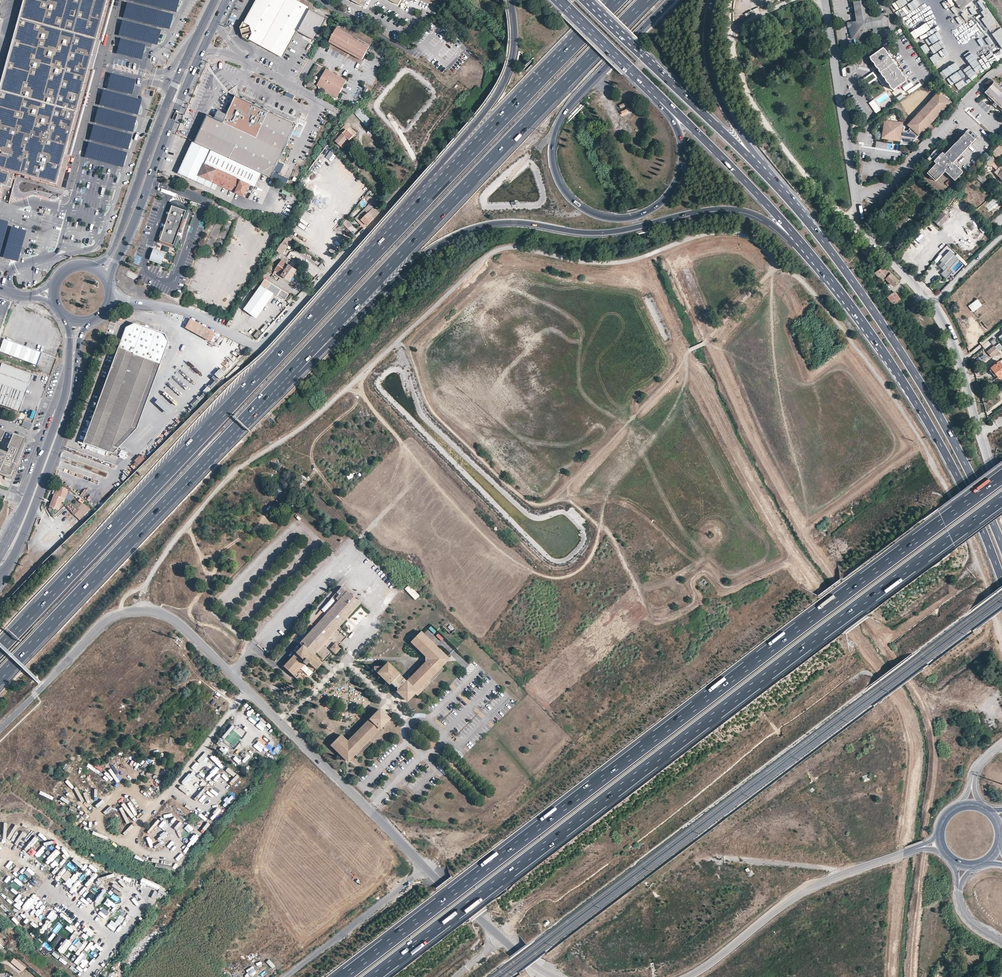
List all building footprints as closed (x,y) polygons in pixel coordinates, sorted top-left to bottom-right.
[(23,3),(0,86),(0,192),(2,185),(20,190),(22,184),(39,189),(41,181),(57,185),(73,127),(75,117),(108,0),(24,0),(23,3)] [(73,127),(57,185),(62,186),(70,156),(68,156),(111,0),(108,0),(73,127)] [(177,10),(179,0),(135,0),(177,10)] [(240,34),(240,36),(246,40),(247,39),(279,58),(309,9),(293,0),(255,0),(242,22),(242,21),(238,26),(239,29),(242,28),(243,34),(240,34)] [(856,22),(850,23),(851,27),(850,27),(852,39),(855,39),(857,47),(865,46),(864,41),(874,39),(873,32),(868,33),(867,29),(888,26),(886,13),(869,16),(866,0),(853,2),(856,22)] [(910,2),(909,0),(896,0),(893,1),(897,8),(910,2)] [(961,9),(974,0),(955,0),(961,9)] [(174,12),(131,2),(127,16),(170,27),(174,12)] [(900,18),(914,8),(910,2),(896,12),(900,18)] [(1001,43),(1001,28),(988,8),(962,25),(964,29),(973,23),(981,34),(983,32),(979,26),(987,21),(1001,44),(1001,43)] [(311,9),(299,30),(315,39),(327,18),(311,9)] [(157,42),(161,28),(125,19),(122,32),(157,42)] [(913,21),(907,26),(912,32),(917,28),(913,21)] [(910,34),(914,41),(930,31),(925,25),(910,34)] [(336,28),(328,43),(363,62),(371,47),(336,28)] [(142,57),(146,42),(121,36),(117,50),(142,57)] [(935,36),(919,47),(924,53),(940,42),(935,36)] [(939,74),(959,61),(949,47),(946,49),(941,43),(925,53),(939,74)] [(875,64),(877,68),(893,90),(901,84),(903,87),(909,83),(907,80),(907,79),(884,47),(870,57),(875,64)] [(326,70),(318,84),(325,88),(324,90),(323,93),(325,94),(326,93),(326,91),(333,95),(332,96),(337,99),(347,81),(339,77),(340,76),(336,74),(336,75),(326,70)] [(134,92),(137,77),(112,71),(108,86),(134,92)] [(946,84),(952,81),(949,74),(943,77),(946,84)] [(993,84),(1001,92),(1001,89),(999,86),(998,87),(994,83),(993,84)] [(985,92),(1001,108),(1001,92),(993,84),(985,92)] [(137,112),(141,97),(104,87),(100,102),(137,112)] [(902,127),(901,125),(902,122),(884,120),(882,139),(900,140),(900,138),(902,138),(902,140),(902,144),(910,144),(949,101),(939,91),(908,124),(911,126),(907,130),(904,130),(905,127),(902,127)] [(985,92),(984,93),(989,98),(988,99),(993,104),(992,105),(995,107),(996,106),(1001,111),(1001,110),(1001,108),(985,92)] [(269,111),(236,95),(228,114),(219,110),(215,118),(240,130),(256,138),(269,111)] [(95,120),(134,130),(138,116),(100,105),(95,120)] [(357,106),(352,112),(360,121),(365,116),(357,106)] [(296,124),(269,111),(256,138),(240,130),(228,158),(270,177),(296,124)] [(215,118),(207,114),(194,142),(228,158),(240,130),(215,118)] [(130,148),(134,133),(95,123),(91,138),(130,148)] [(346,126),(333,140),(342,148),(348,141),(349,140),(353,136),(354,137),(356,135),(351,130),(349,128),(346,126)] [(975,141),(966,132),(963,136),(945,155),(943,153),(942,154),(936,160),(934,162),(937,164),(928,174),(937,182),(946,172),(956,182),(964,173),(954,164),(975,141)] [(129,151),(90,140),(86,154),(125,165),(129,151)] [(194,142),(193,141),(178,173),(197,182),(197,181),(199,176),(246,197),(257,171),(228,158),(194,142)] [(350,142),(348,141),(342,148),(344,150),(350,142)] [(997,147),(992,153),(999,159),(1001,152),(1001,142),(997,147)] [(936,160),(942,154),(940,151),(934,157),(936,160)] [(993,156),(990,159),(988,161),(997,170),(1001,165),(993,156)] [(248,204),(259,180),(262,173),(257,171),(246,197),(243,202),(248,204)] [(259,180),(267,184),(270,177),(262,173),(259,180)] [(199,176),(197,181),(243,202),(246,197),(199,176)] [(270,177),(267,184),(276,188),(279,181),(270,177)] [(326,191),(320,187),(315,193),(321,197),(326,191)] [(366,225),(379,213),(370,203),(354,218),(363,227),(366,225)] [(175,247),(188,211),(184,210),(184,209),(184,208),(183,207),(183,208),(180,206),(180,208),(172,206),(170,213),(169,213),(169,214),(165,225),(164,226),(165,227),(159,241),(175,247)] [(188,211),(175,247),(175,248),(189,210),(188,211)] [(943,212),(933,221),(940,228),(949,218),(943,212)] [(2,256),(9,219),(0,217),(0,256),(2,256)] [(12,225),(4,255),(19,259),(27,229),(12,225)] [(287,238),(283,243),(278,249),(283,252),(288,246),(292,241),(287,238)] [(332,246),(328,250),(333,254),(337,250),(332,246)] [(161,263),(165,253),(154,249),(150,259),(161,263)] [(950,249),(940,259),(941,260),(947,266),(944,269),(941,272),(946,277),(952,270),(949,268),(959,258),(950,249)] [(274,268),(275,269),(279,273),(283,275),(289,280),(297,270),(282,258),(274,268)] [(947,266),(941,260),(939,264),(944,269),(947,266)] [(891,273),(885,266),(875,273),(877,275),(883,281),(886,279),(891,273)] [(891,273),(886,279),(894,286),(900,280),(891,273)] [(273,292),(261,284),(244,309),(256,317),(273,292)] [(895,293),(888,298),(893,305),(901,300),(895,293)] [(294,298),(290,294),(285,299),(289,303),(294,298)] [(982,305),(978,299),(969,305),(973,311),(982,305)] [(214,330),(189,318),(185,326),(209,338),(214,330)] [(136,430),(137,429),(132,428),(153,370),(157,371),(168,342),(164,334),(150,329),(135,324),(125,329),(83,443),(113,454),(136,430)] [(4,338),(0,349),(0,351),(36,365),(41,352),(29,348),(25,346),(4,338)] [(994,345),(987,351),(992,357),(999,351),(994,345)] [(983,363),(989,357),(982,349),(976,355),(983,363)] [(232,353),(228,356),(234,363),(238,360),(232,353)] [(1000,361),(992,367),(993,368),(991,370),(995,376),(997,374),(1001,378),(1001,377),(1001,363),(1000,361)] [(19,411),(32,375),(1,363),(0,367),(0,404),(19,411)] [(132,428),(137,429),(157,371),(153,370),(132,428)] [(205,395),(210,390),(206,386),(201,391),(205,395)] [(21,426),(30,429),(32,424),(24,420),(21,426)] [(1,468),(7,471),(5,476),(11,479),(25,443),(23,442),(13,438),(9,449),(7,452),(7,454),(0,451),(0,469),(1,468)] [(56,494),(54,493),(49,505),(58,508),(61,501),(63,497),(65,498),(67,492),(68,488),(59,485),(57,489),(58,489),(56,494)] [(704,578),(699,583),(703,587),(707,582),(704,578)] [(409,585),(405,589),(416,600),(420,596),(409,585)] [(316,669),(333,651),(338,646),(348,636),(338,627),(360,603),(341,586),(336,592),(339,595),(336,598),(338,600),(314,627),(309,622),(305,626),(311,631),(300,642),(302,645),(283,666),(296,677),(298,674),(297,672),(295,671),(302,663),(304,664),(305,665),(308,662),(314,668),(316,669)] [(406,701),(415,693),(441,666),(446,660),(446,657),(421,632),(411,642),(425,656),(425,659),(425,663),(410,678),(407,678),(403,678),(391,666),(374,666),(373,669),(391,685),(393,683),(395,684),(395,686),(395,687),(396,687),(397,687),(397,692),(406,701)] [(308,662),(305,665),(306,665),(311,670),(314,668),(308,662)] [(297,672),(304,664),(302,663),(295,671),(297,672)] [(441,666),(415,693),(417,695),(444,669),(441,666)] [(363,745),(381,727),(389,719),(379,709),(353,735),(356,737),(363,745)] [(381,727),(363,745),(366,747),(384,730),(381,727)] [(340,734),(339,735),(356,752),(363,745),(356,737),(353,735),(350,739),(348,738),(345,738),(340,734)] [(268,748),(256,735),(252,740),(264,752),(268,748)] [(356,752),(339,735),(331,744),(345,759),(349,759),(355,754),(356,752)] [(246,737),(240,743),(245,748),(251,743),(246,737)] [(366,747),(363,745),(356,752),(359,755),(366,747)] [(221,748),(219,751),(229,756),(230,754),(221,748)] [(244,752),(234,761),(240,767),(249,758),(244,752)] [(271,758),(276,762),(281,757),(277,753),(271,758)] [(220,769),(224,767),(215,754),(211,757),(220,769)] [(199,762),(184,780),(187,783),(203,765),(199,762)] [(203,772),(207,775),(214,766),(210,763),(203,772)] [(179,790),(187,797),(193,790),(185,784),(179,790)] [(218,809),(209,818),(214,823),(224,814),(218,809)] [(175,906),(179,910),(184,904),(180,900),(175,906)] [(23,972),(26,967),(13,959),(10,963),(23,972)] [(269,959),(266,962),(272,969),(275,966),(269,959)]
